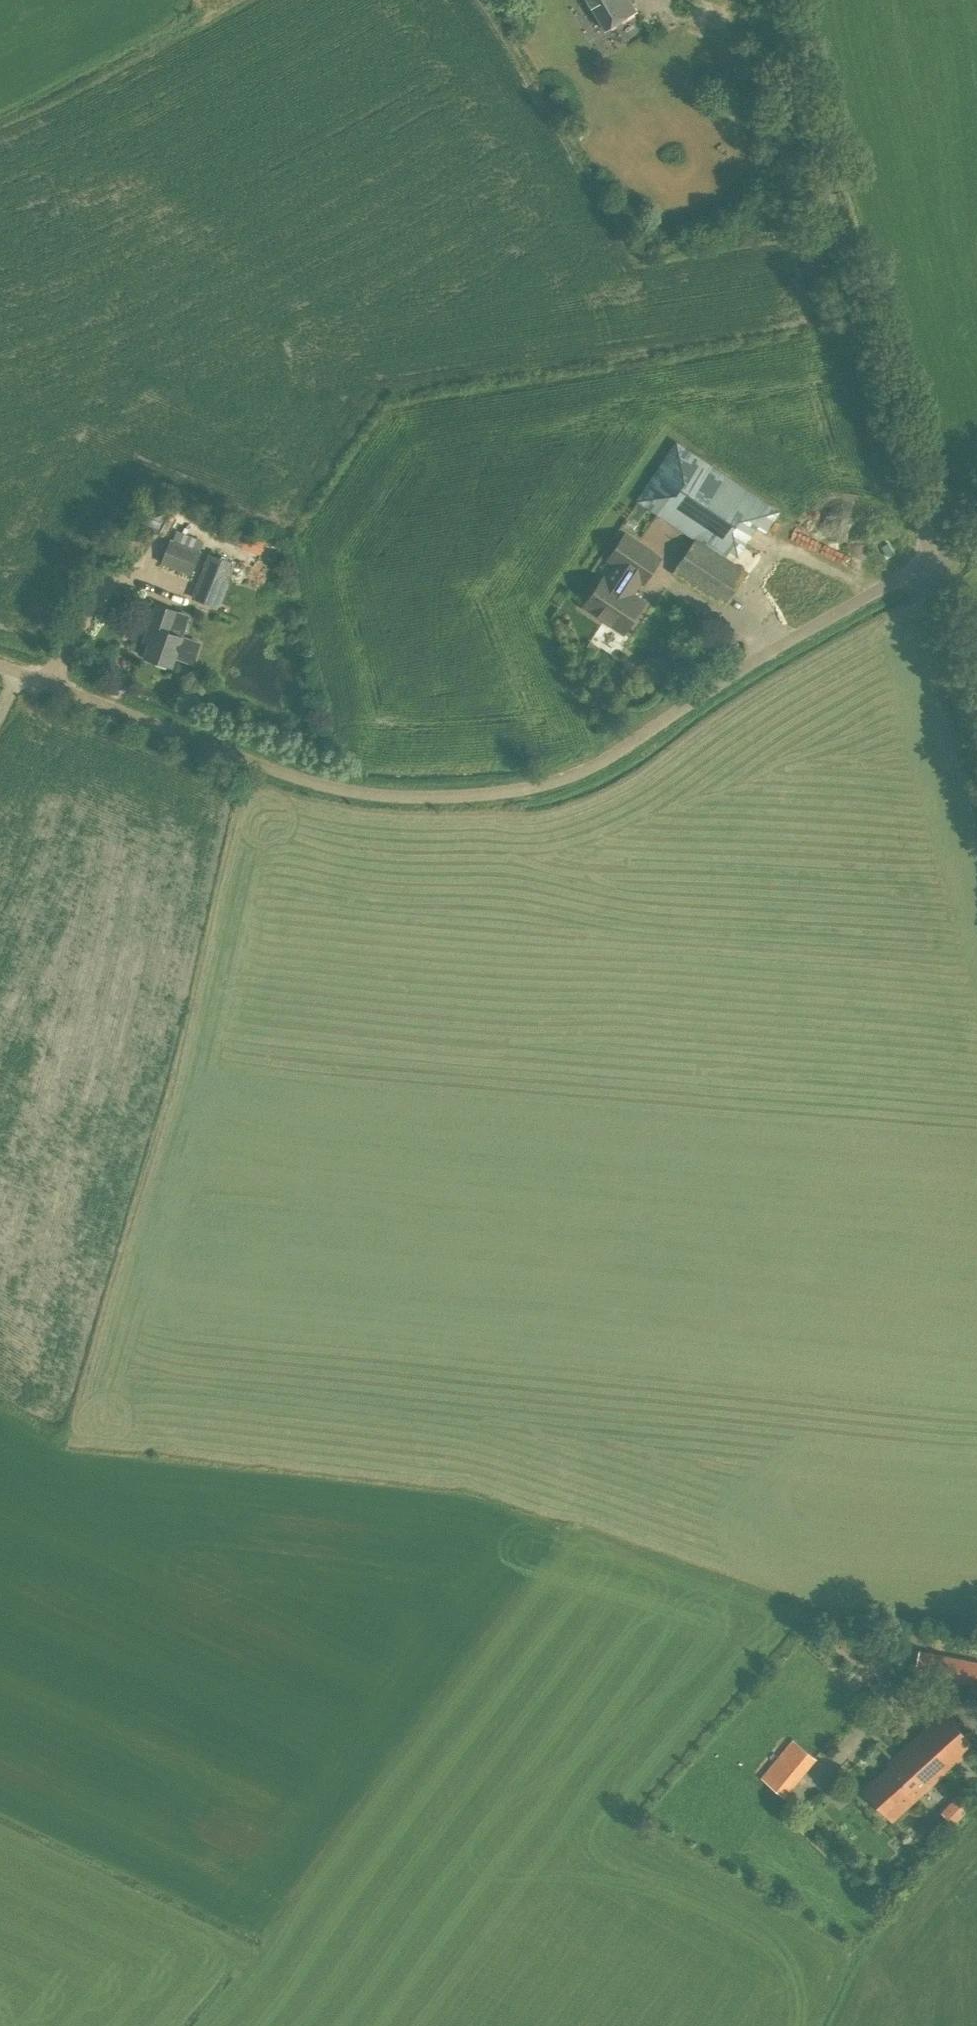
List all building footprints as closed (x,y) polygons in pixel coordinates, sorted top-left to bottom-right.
[(642,0),(588,0),(606,29),(636,10),(633,5),(642,0)] [(641,500),(696,538),(725,557),(730,549),(737,554),(758,523),(766,528),(778,510),(679,444),(641,500)] [(644,582),(660,558),(625,535),(609,558),(616,563),(607,577),(604,576),(584,606),(624,632),(644,602),(630,592),(639,579),(644,582)] [(725,607),(747,572),(725,557),(696,538),(674,572),(725,607)] [(192,576),(202,551),(171,539),(161,563),(192,576)] [(217,607),(234,565),(209,555),(193,598),(217,607)] [(193,662),(200,643),(182,637),(182,636),(169,632),(177,611),(158,604),(145,641),(150,643),(145,657),(172,666),(175,656),(193,662)] [(921,1653),(914,1676),(976,1689),(976,1662),(921,1653)] [(892,1818),(974,1746),(944,1714),(888,1764),(889,1766),(864,1790),(892,1818)] [(785,1798),(816,1760),(793,1740),(761,1778),(785,1798)] [(976,1810),(976,1802),(968,1796),(953,1820),(965,1828),(976,1810)]
